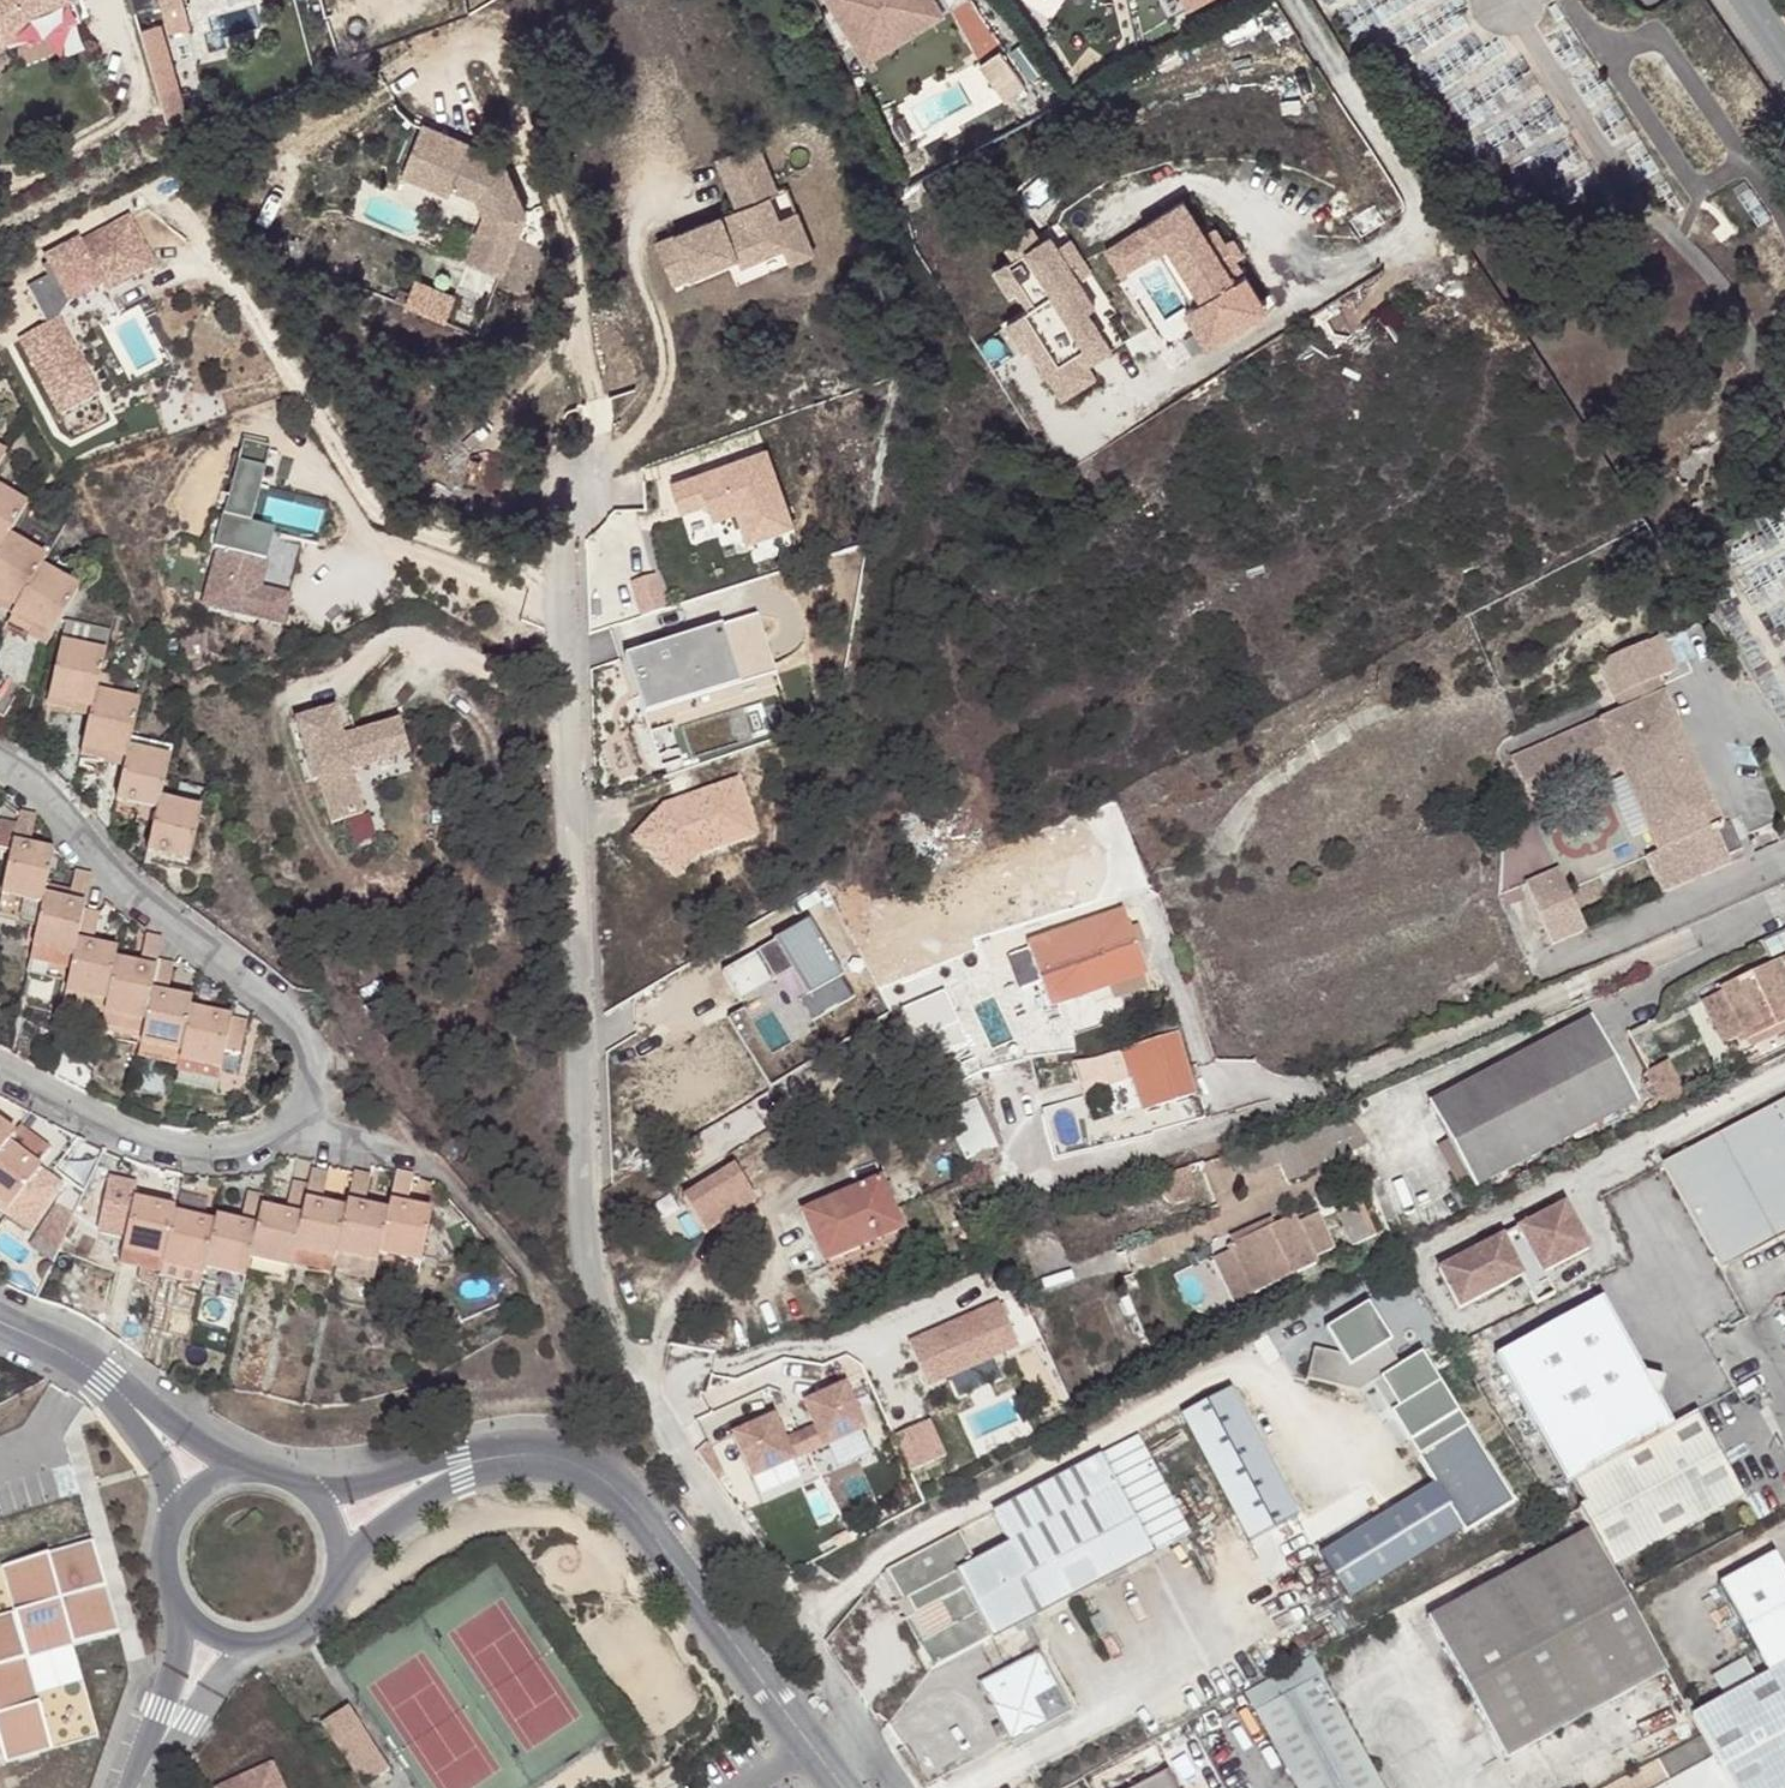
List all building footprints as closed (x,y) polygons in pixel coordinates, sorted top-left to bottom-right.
[(3,45),(35,12),(71,0),(0,0),(0,42),(3,45)] [(164,16),(185,9),(182,0),(159,0),(164,16)] [(854,44),(900,17),(911,36),(943,17),(933,0),(828,0),(854,44)] [(1194,10),(1211,0),(1188,0),(1194,10)] [(900,17),(854,44),(865,62),(911,36),(900,17)] [(176,115),(193,110),(176,56),(159,61),(176,115)] [(477,152),(421,130),(401,180),(449,199),(452,191),(477,201),(486,218),(479,235),(514,249),(527,217),(503,170),(487,164),(474,159),(477,152)] [(657,246),(674,286),(738,259),(742,268),(784,250),(764,202),(778,196),(757,146),(718,162),(739,212),(657,246)] [(490,157),(477,152),(474,159),(487,164),(490,157)] [(908,183),(901,186),(908,212),(933,201),(920,176),(908,183)] [(738,259),(674,286),(677,294),(731,272),(738,289),(814,257),(787,192),(778,196),(764,202),(784,250),(742,268),(738,259)] [(1191,202),(1166,217),(1213,296),(1205,302),(1191,310),(1213,345),(1236,331),(1230,322),(1256,307),(1250,298),(1248,299),(1238,282),(1251,275),(1223,228),(1210,236),(1191,202)] [(1213,296),(1166,217),(1112,250),(1124,273),(1170,245),(1205,302),(1213,296)] [(77,242),(46,259),(49,264),(54,274),(48,278),(28,288),(47,326),(58,321),(69,304),(101,287),(150,261),(128,219),(79,245),(77,242)] [(1014,259),(1041,242),(1031,226),(1004,243),(1014,259)] [(514,249),(479,235),(468,263),(503,277),(514,249)] [(1014,259),(997,269),(1011,294),(1017,290),(1029,309),(1046,337),(1030,346),(1046,373),(1103,338),(1088,313),(1095,308),(1069,267),(1057,247),(1050,236),(1041,242),(1014,259)] [(1057,247),(1069,267),(1083,258),(1070,238),(1057,247)] [(150,261),(101,287),(105,294),(154,269),(150,261)] [(48,278),(54,274),(49,264),(43,267),(48,278)] [(426,275),(416,303),(460,318),(470,291),(426,275)] [(1251,275),(1238,282),(1248,299),(1250,298),(1256,307),(1230,322),(1236,331),(1273,310),(1251,275)] [(1030,346),(1046,337),(1029,309),(1006,323),(1023,351),(1030,346)] [(71,346),(58,321),(47,326),(20,341),(33,366),(71,346)] [(1103,338),(1046,373),(1063,398),(1095,378),(1086,363),(1110,348),(1103,338)] [(92,388),(71,346),(33,366),(54,407),(92,388)] [(92,388),(54,407),(59,416),(97,396),(92,388)] [(277,455),(243,445),(238,463),(272,473),(277,455)] [(765,454),(669,488),(680,521),(711,511),(718,531),(734,525),(746,558),(796,540),(765,454)] [(272,473),(238,463),(222,518),(213,516),(204,547),(218,551),(225,552),(211,606),(281,625),(300,547),(279,541),(281,534),(258,527),(272,473)] [(12,613),(10,616),(34,630),(30,636),(45,644),(75,591),(38,570),(42,561),(6,540),(24,507),(0,492),(0,607),(12,613)] [(288,501),(282,519),(323,532),(329,513),(288,501)] [(211,606),(225,552),(218,551),(205,604),(211,606)] [(763,609),(621,655),(645,730),(788,685),(763,609)] [(83,626),(77,649),(104,656),(109,633),(83,626)] [(1678,660),(1670,640),(1606,666),(1621,703),(1624,702),(1662,687),(1679,680),(1672,663),(1678,660)] [(104,656),(77,649),(61,645),(50,698),(74,705),(72,713),(89,716),(82,748),(107,754),(105,761),(123,765),(115,800),(139,806),(138,814),(154,817),(146,853),(171,858),(169,866),(186,870),(200,810),(159,800),(169,758),(127,748),(137,705),(95,694),(104,656)] [(4,677),(0,684),(0,715),(3,717),(21,687),(4,677)] [(1667,700),(1662,687),(1624,702),(1630,715),(1667,700)] [(1630,715),(1561,742),(1564,750),(1519,768),(1535,810),(1625,775),(1659,860),(1645,865),(1660,903),(1731,874),(1728,866),(1743,860),(1732,831),(1723,834),(1670,699),(1667,700),(1630,715)] [(344,744),(342,737),(334,708),(295,721),(314,782),(320,780),(331,825),(364,816),(352,773),(389,762),(379,727),(351,735),(353,742),(344,744)] [(399,721),(379,727),(389,762),(410,756),(399,721)] [(351,735),(342,737),(344,744),(353,742),(351,735)] [(1561,742),(1516,760),(1519,768),(1564,750),(1561,742)] [(654,803),(620,835),(670,888),(696,864),(759,846),(739,778),(654,803)] [(16,825),(10,851),(0,894),(0,896),(22,901),(41,905),(37,923),(31,948),(71,958),(68,972),(63,992),(105,1002),(102,1012),(143,1021),(139,1036),(138,1042),(178,1052),(176,1060),(218,1070),(222,1050),(239,1053),(245,1022),(188,1008),(189,1000),(165,995),(172,964),(157,960),(161,940),(145,936),(139,966),(115,960),(116,951),(92,945),(99,913),(83,908),(89,875),(73,871),(65,901),(43,897),(53,852),(28,847),(34,817),(19,813),(16,825)] [(16,825),(0,821),(0,849),(10,851),(16,825)] [(1560,874),(1547,879),(1555,898),(1567,893),(1560,874)] [(1555,898),(1547,879),(1525,887),(1549,949),(1584,935),(1567,893),(1555,898)] [(1116,892),(1120,904),(1123,911),(1132,936),(1141,933),(1166,924),(1157,899),(1151,892),(1143,883),(1116,892)] [(41,905),(22,901),(17,920),(37,923),(41,905)] [(1132,936),(1123,911),(1028,945),(1030,951),(1010,958),(1022,992),(1042,985),(1050,1008),(1108,987),(1143,975),(1145,974),(1135,946),(1132,936)] [(805,921),(722,973),(744,1006),(793,975),(824,1025),(865,1007),(805,921)] [(1141,933),(1132,936),(1135,946),(1145,943),(1141,933)] [(71,958),(31,948),(28,963),(68,972),(71,958)] [(1784,1027),(1784,995),(1770,964),(1718,989),(1719,991),(1699,1000),(1720,1043),(1740,1033),(1746,1046),(1784,1027)] [(1108,987),(1110,993),(1143,975),(1108,987)] [(1143,975),(1110,993),(1113,1002),(1148,989),(1143,975)] [(105,1002),(63,992),(60,1006),(102,1015),(102,1012),(105,1002)] [(102,1012),(102,1015),(99,1026),(139,1036),(143,1021),(102,1012)] [(958,1018),(918,1033),(929,1065),(970,1049),(958,1018)] [(1631,1109),(1584,1023),(1427,1107),(1473,1193),(1631,1109)] [(1130,1067),(1145,1110),(1194,1094),(1175,1034),(1173,1030),(1073,1063),(1080,1084),(1130,1067)] [(135,1056),(175,1066),(176,1060),(178,1052),(138,1042),(135,1056)] [(1658,1055),(1638,1065),(1660,1110),(1680,1099),(1658,1055)] [(215,1085),(218,1070),(176,1060),(175,1066),(173,1074),(215,1085)] [(1662,1163),(1720,1270),(1784,1235),(1784,1098),(1662,1163)] [(1052,1110),(1063,1144),(1098,1134),(1087,1099),(1052,1110)] [(976,1102),(946,1115),(966,1162),(997,1149),(976,1102)] [(0,1123),(0,1206),(26,1226),(59,1185),(7,1143),(14,1134),(0,1123)] [(933,1123),(911,1130),(915,1143),(937,1135),(933,1123)] [(93,1170),(84,1166),(74,1189),(83,1193),(93,1170)] [(736,1168),(684,1200),(706,1233),(756,1201),(736,1168)] [(412,1178),(394,1174),(387,1211),(363,1206),(370,1175),(352,1171),(344,1210),(321,1204),(328,1173),(311,1170),(308,1184),(292,1180),(284,1212),(259,1207),(262,1196),(245,1193),(238,1223),(213,1218),(212,1224),(170,1215),(172,1209),(133,1201),(122,1252),(160,1260),(160,1264),(201,1273),(202,1268),(243,1277),(244,1274),(247,1259),(288,1268),(289,1264),(292,1252),(332,1260),(334,1254),(376,1263),(378,1255),(419,1264),(432,1211),(406,1205),(412,1178)] [(802,1212),(825,1263),(900,1231),(878,1179),(802,1212)] [(1563,1202),(1437,1268),(1458,1308),(1520,1276),(1523,1282),(1541,1271),(1587,1248),(1563,1202)] [(1294,1213),(1207,1256),(1231,1306),(1318,1263),(1294,1213)] [(900,1231),(825,1263),(831,1277),(906,1243),(900,1231)] [(160,1260),(122,1252),(119,1265),(157,1274),(160,1264),(160,1260)] [(330,1273),(331,1267),(332,1260),(292,1252),(289,1264),(330,1273)] [(373,1277),(376,1263),(334,1254),(332,1260),(331,1267),(373,1277)] [(247,1259),(244,1274),(285,1283),(288,1268),(247,1259)] [(160,1264),(157,1274),(156,1278),(197,1287),(198,1282),(201,1273),(160,1264)] [(201,1273),(198,1282),(240,1291),(243,1277),(202,1268),(201,1273)] [(1552,1294),(1541,1271),(1523,1282),(1534,1303),(1552,1294)] [(1495,1354),(1564,1483),(1570,1480),(1671,1426),(1656,1399),(1642,1371),(1602,1295),(1495,1354)] [(997,1299),(907,1338),(926,1383),(1016,1342),(997,1299)] [(1421,1353),(1401,1367),(1387,1345),(1368,1315),(1348,1328),(1341,1359),(1314,1350),(1304,1381),(1354,1398),(1374,1386),(1405,1437),(1435,1486),(1460,1528),(1510,1498),(1458,1413),(1421,1353)] [(1068,1333),(1050,1342),(1074,1395),(1092,1387),(1068,1333)] [(1664,1377),(1642,1371),(1656,1399),(1664,1377)] [(772,1415),(732,1432),(751,1477),(863,1427),(844,1384),(803,1401),(814,1424),(782,1438),(772,1415)] [(1245,1387),(1193,1413),(1259,1544),(1311,1518),(1245,1387)] [(1741,1498),(1695,1413),(1671,1426),(1570,1480),(1584,1504),(1577,1508),(1589,1530),(1610,1569),(1741,1498)] [(903,1435),(918,1473),(954,1459),(939,1420),(903,1435)] [(1182,1537),(1132,1441),(991,1517),(1006,1547),(972,1565),(955,1533),(885,1568),(880,1574),(898,1605),(901,1604),(922,1643),(914,1647),(928,1672),(1182,1537)] [(1435,1486),(1321,1557),(1350,1603),(1463,1534),(1460,1528),(1435,1486)] [(1624,1595),(1610,1569),(1589,1530),(1428,1618),(1505,1760),(1666,1672),(1642,1629),(1624,1595)] [(0,1616),(0,1747),(4,1762),(52,1749),(26,1659),(119,1632),(92,1540),(0,1567),(13,1612),(0,1616)] [(1690,1716),(1701,1737),(1721,1774),(1729,1787),(1784,1787),(1784,1577),(1774,1556),(1719,1585),(1767,1675),(1755,1681),(1743,1659),(1711,1676),(1723,1698),(1690,1716)] [(982,1685),(1002,1723),(1009,1734),(1012,1740),(1063,1712),(1035,1657),(982,1685)] [(1320,1675),(1254,1712),(1297,1787),(1382,1787),(1320,1675)] [(346,1708),(321,1724),(364,1786),(387,1771),(346,1708)] [(1721,1774),(1701,1737),(1656,1762),(1668,1782),(1657,1787),(1729,1787),(1721,1774)] [(224,1787),(280,1787),(269,1766),(224,1787)] [(1164,1771),(1133,1787),(1174,1787),(1164,1771)]
